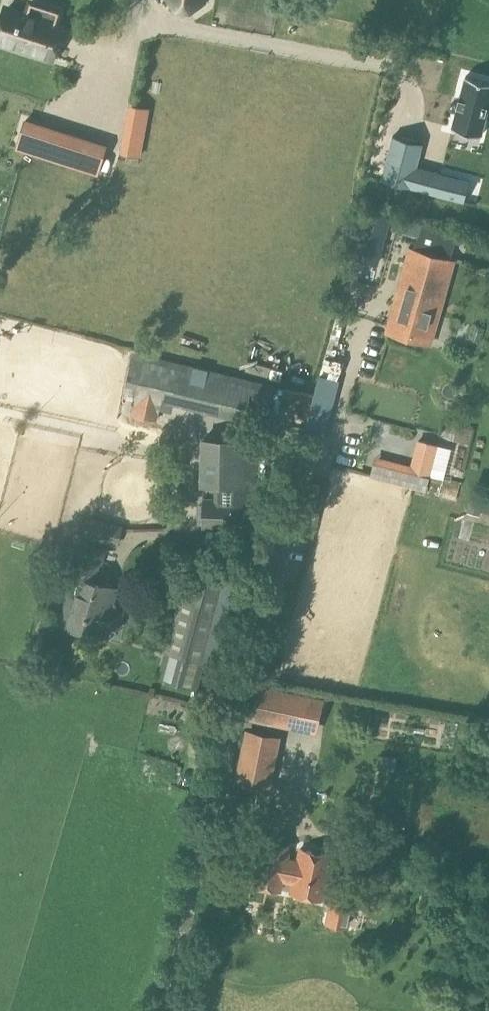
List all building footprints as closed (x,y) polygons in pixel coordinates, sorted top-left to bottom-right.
[(207,3),(208,0),(166,0),(175,12),(191,14),(207,3)] [(58,11),(31,3),(27,15),(7,9),(0,33),(0,40),(47,55),(57,24),(54,23),(58,11)] [(466,76),(465,82),(453,128),(482,135),(486,120),(488,121),(488,82),(466,76)] [(81,135),(26,118),(16,149),(71,167),(81,135)] [(423,150),(394,143),(383,190),(412,198),(423,150)] [(407,233),(411,221),(396,217),(392,229),(407,233)] [(454,260),(451,259),(414,249),(412,248),(390,329),(430,341),(454,260)] [(275,386),(133,352),(124,390),(137,393),(133,408),(158,414),(161,401),(243,421),(249,400),(270,405),(275,386)] [(235,485),(234,498),(204,497),(204,529),(258,530),(260,439),(205,437),(204,485),(235,485)] [(370,478),(409,487),(427,491),(434,458),(423,455),(419,474),(374,463),(370,478)] [(481,512),(484,502),(471,499),(469,509),(481,512)] [(122,525),(88,517),(83,537),(117,545),(122,525)] [(94,581),(99,561),(102,561),(105,548),(82,543),(78,555),(79,556),(74,577),(82,579),(70,626),(105,635),(107,627),(119,630),(124,610),(109,607),(114,586),(94,581)] [(187,574),(159,678),(197,689),(225,585),(187,574)] [(322,702),(259,688),(254,716),(293,724),(293,720),(317,725),(322,702)] [(174,748),(180,728),(170,725),(164,745),(174,748)] [(277,737),(250,732),(240,780),(267,786),(277,737)] [(348,925),(356,885),(330,880),(335,856),(300,849),(297,867),(287,864),(291,847),(264,841),(255,883),(282,889),(284,880),(294,882),(292,892),(333,900),(329,921),(348,925)]
